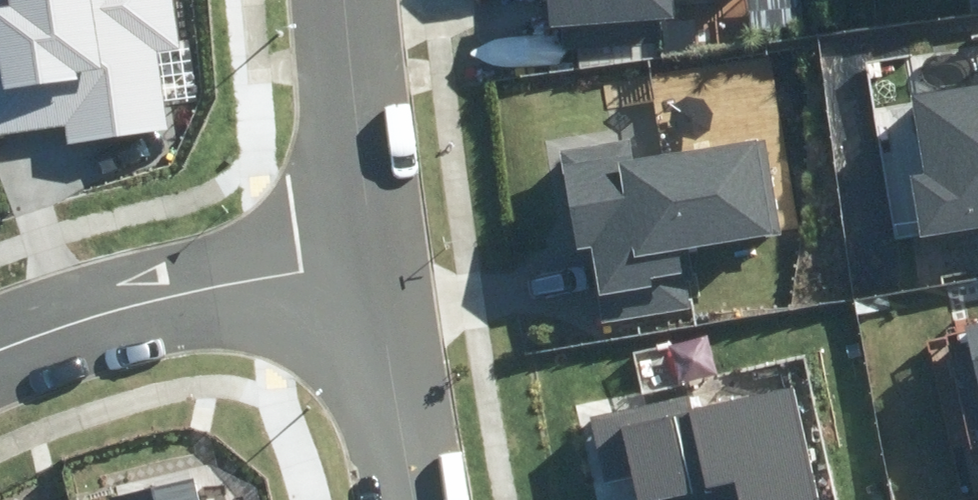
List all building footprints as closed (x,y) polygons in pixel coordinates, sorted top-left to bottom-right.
[(65,123),(68,145),(168,131),(157,51),(181,48),(175,0),(0,0),(0,132),(65,123)] [(552,29),(677,19),(676,0),(550,0),(552,29)] [(910,97),(923,179),(908,181),(918,239),(977,230),(977,86),(910,97)] [(589,249),(602,324),(698,308),(688,248),(781,233),(765,135),(639,156),(635,135),(558,148),(575,251),(589,249)] [(965,326),(977,387),(977,323),(965,326)] [(798,386),(693,409),(689,393),(587,416),(602,484),(631,477),(636,499),(824,499),(798,386)] [(192,479),(109,497),(109,499),(196,499),(192,479)]
